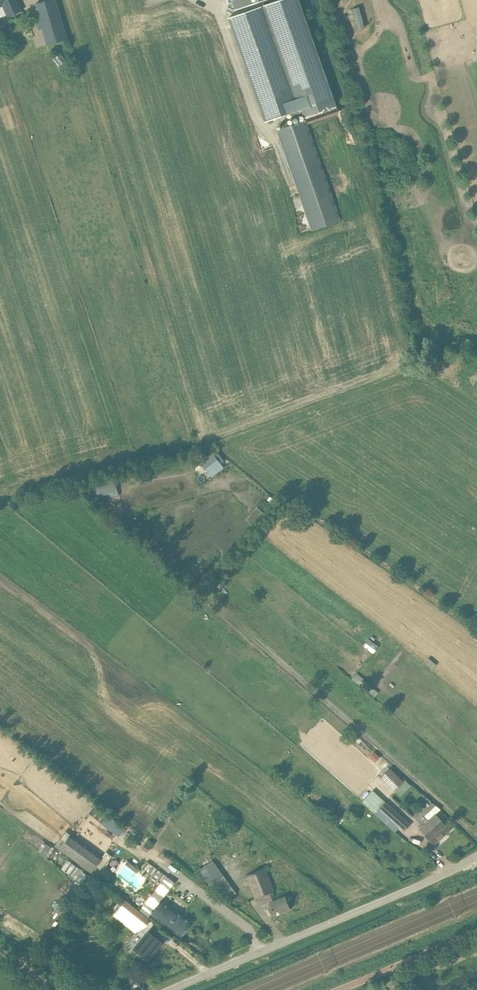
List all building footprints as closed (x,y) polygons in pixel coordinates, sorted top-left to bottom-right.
[(3,4),(8,16),(21,10),(17,0),(0,0),(0,6),(3,4)] [(55,0),(48,0),(36,4),(48,44),(67,38),(55,0)] [(308,123),(338,112),(298,0),(278,0),(229,17),(265,121),(303,108),(308,123)] [(236,10),(263,0),(232,0),(236,10)] [(68,62),(60,51),(52,57),(60,68),(68,62)] [(341,220),(305,120),(287,127),(286,122),(280,124),(282,128),(277,130),(312,230),(341,220)] [(200,463),(206,471),(219,461),(220,463),(223,460),(216,450),(211,453),(209,450),(202,455),(203,457),(200,460),(202,462),(200,463)] [(97,495),(118,490),(115,479),(94,484),(97,495)] [(255,529),(261,523),(251,513),(245,519),(255,529)] [(378,646),(369,639),(364,645),(373,653),(378,646)] [(436,664),(428,658),(424,662),(433,669),(436,664)] [(352,679),(360,685),(363,680),(364,679),(357,673),(352,679)] [(381,777),(394,791),(404,781),(390,768),(381,777)] [(363,801),(375,813),(387,801),(374,789),(363,801)] [(338,816),(343,811),(326,797),(321,802),(338,816)] [(387,801),(381,807),(405,829),(410,823),(387,801)] [(440,819),(435,814),(425,823),(425,824),(420,829),(434,844),(450,830),(441,819),(440,819)] [(119,837),(125,828),(109,815),(102,824),(119,837)] [(59,850),(91,873),(92,872),(100,860),(68,837),(59,850)] [(142,849),(147,852),(151,847),(146,843),(142,849)] [(100,860),(92,872),(98,876),(104,866),(105,867),(109,862),(108,861),(111,857),(106,852),(103,857),(100,860)] [(75,906),(94,879),(83,872),(84,871),(68,860),(61,869),(76,879),(63,898),(75,906)] [(236,893),(213,860),(199,870),(210,886),(215,883),(227,899),(236,893)] [(269,902),(274,915),(290,909),(287,900),(285,896),(276,900),(272,892),(274,891),(265,868),(247,875),(252,889),(256,898),(259,897),(262,905),(269,902)] [(140,910),(148,916),(152,912),(181,934),(190,922),(162,899),(175,882),(167,876),(140,910)] [(142,912),(125,900),(121,905),(138,917),(142,912)] [(69,908),(61,902),(55,911),(63,917),(69,908)] [(151,920),(142,912),(133,924),(142,931),(151,920)] [(56,950),(68,959),(80,943),(71,936),(81,924),(77,921),(74,925),(70,929),(67,934),(68,935),(56,950)] [(135,948),(135,949),(140,953),(147,959),(161,942),(161,941),(149,931),(135,948)] [(103,950),(95,963),(116,976),(126,958),(118,953),(116,957),(103,950)]
